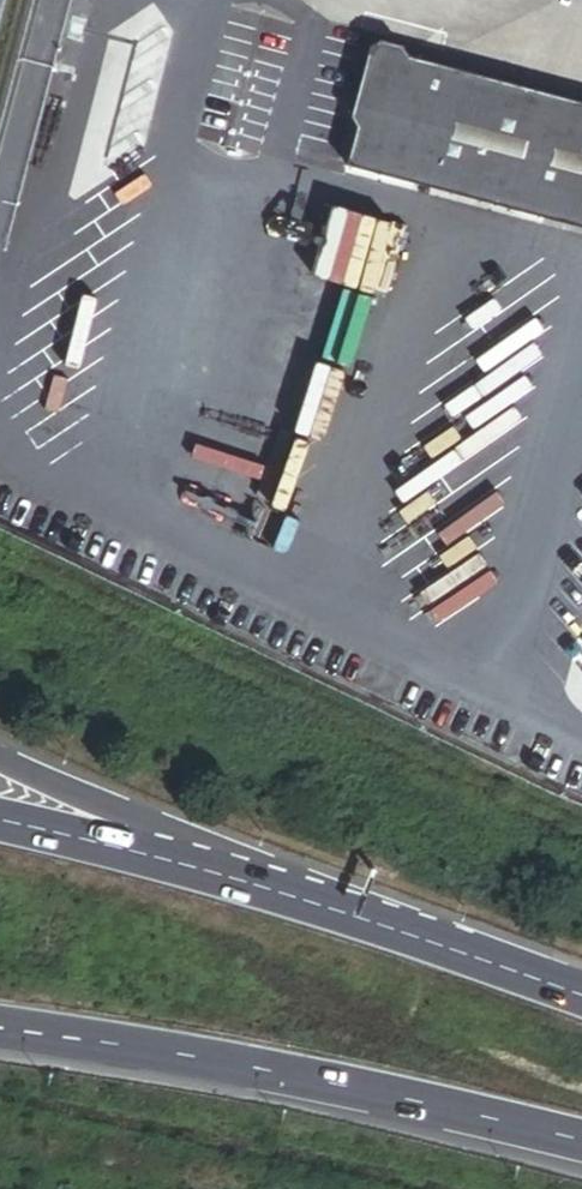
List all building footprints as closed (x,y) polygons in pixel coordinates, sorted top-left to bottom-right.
[(356,125),(345,162),(520,210),(551,93),(407,54),(401,45),(378,39),(367,45),(349,114),(356,125)] [(551,93),(520,210),(581,226),(581,101),(551,93)] [(338,431),(384,216),(340,207),(325,277),(336,280),(325,330),(352,336),(348,354),(327,349),(325,357),(303,352),(288,421),(338,431)]
